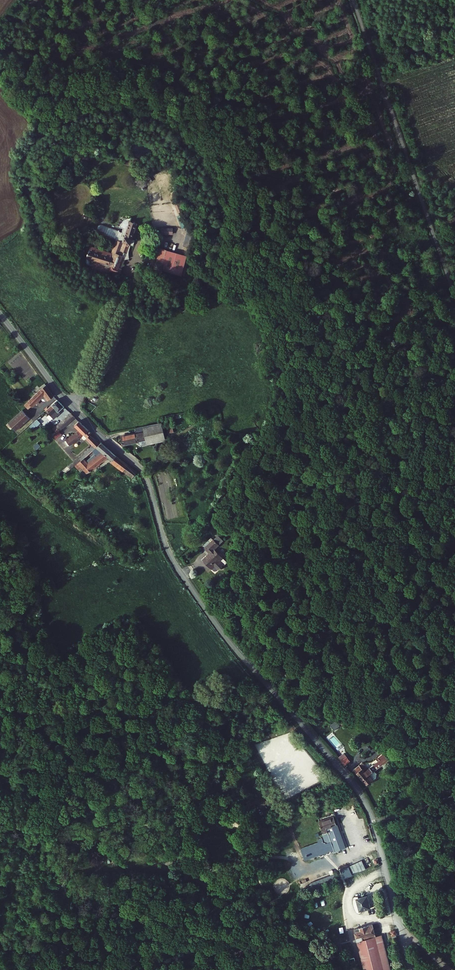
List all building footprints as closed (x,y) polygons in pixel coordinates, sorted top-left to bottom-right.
[(174,203),(177,212),(182,210),(179,201),(174,203)] [(187,226),(183,214),(177,216),(181,228),(187,226)] [(93,251),(88,261),(96,264),(95,267),(99,269),(99,267),(113,273),(112,273),(121,277),(142,228),(140,228),(136,226),(135,225),(119,262),(93,251)] [(186,232),(183,244),(190,246),(193,233),(186,232)] [(187,255),(166,249),(160,268),(181,275),(187,255)] [(48,391),(42,384),(37,389),(20,405),(24,410),(37,398),(41,401),(44,398),(45,399),(51,395),(48,391)] [(61,406),(55,399),(43,410),(51,419),(58,412),(56,410),(61,406)] [(19,411),(5,424),(12,432),(26,419),(19,411)] [(72,417),(68,413),(51,427),(52,429),(55,427),(56,428),(54,430),(55,431),(57,429),(61,427),(72,417)] [(168,417),(158,419),(159,423),(162,434),(171,432),(168,417)] [(87,432),(76,421),(72,425),(75,429),(62,439),(67,445),(76,437),(80,440),(82,438),(91,447),(96,443),(86,433),(87,432)] [(159,423),(134,429),(135,432),(116,437),(120,444),(124,447),(138,444),(141,447),(163,442),(162,434),(159,423)] [(97,442),(96,443),(91,447),(98,453),(95,455),(94,453),(83,462),(81,460),(83,458),(81,456),(72,463),(83,474),(102,458),(109,452),(97,442)] [(70,464),(72,463),(81,456),(89,449),(87,446),(84,448),(71,459),(72,460),(69,463),(70,464)] [(114,456),(109,452),(102,458),(107,462),(114,456)] [(125,465),(114,456),(107,462),(113,466),(119,471),(125,465)] [(131,471),(125,465),(119,471),(126,477),(131,471)] [(219,543),(213,537),(205,545),(210,551),(202,558),(211,567),(211,566),(213,569),(214,569),(215,569),(217,567),(221,567),(221,564),(223,563),(222,562),(219,559),(222,556),(214,547),(219,543)] [(330,724),(324,729),(328,734),(334,729),(330,724)] [(361,765),(355,770),(369,785),(377,777),(377,773),(375,770),(386,760),(380,754),(375,758),(377,760),(368,769),(365,766),(364,768),(361,765)] [(348,759),(342,763),(346,767),(351,762),(348,759)] [(321,819),(322,822),(334,819),(342,846),(335,848),(335,851),(346,847),(343,836),(341,837),(337,824),(338,823),(339,823),(337,816),(332,818),(332,815),(321,819)] [(318,854),(324,852),(326,851),(332,849),(335,848),(342,846),(334,819),(322,822),(325,831),(323,831),(326,841),(322,842),(321,839),(310,842),(314,855),(318,854)] [(304,858),(314,855),(310,842),(300,846),(304,858)] [(341,863),(344,871),(364,863),(361,856),(341,863)] [(161,858),(158,870),(168,873),(172,861),(161,858)] [(337,878),(334,870),(311,880),(314,887),(337,878)] [(357,899),(360,911),(372,908),(369,896),(357,899)] [(353,929),(363,969),(381,969),(374,937),(371,925),(353,929)] [(315,939),(317,948),(334,944),(332,936),(315,939)] [(381,969),(388,969),(380,936),(374,937),(381,969)]
